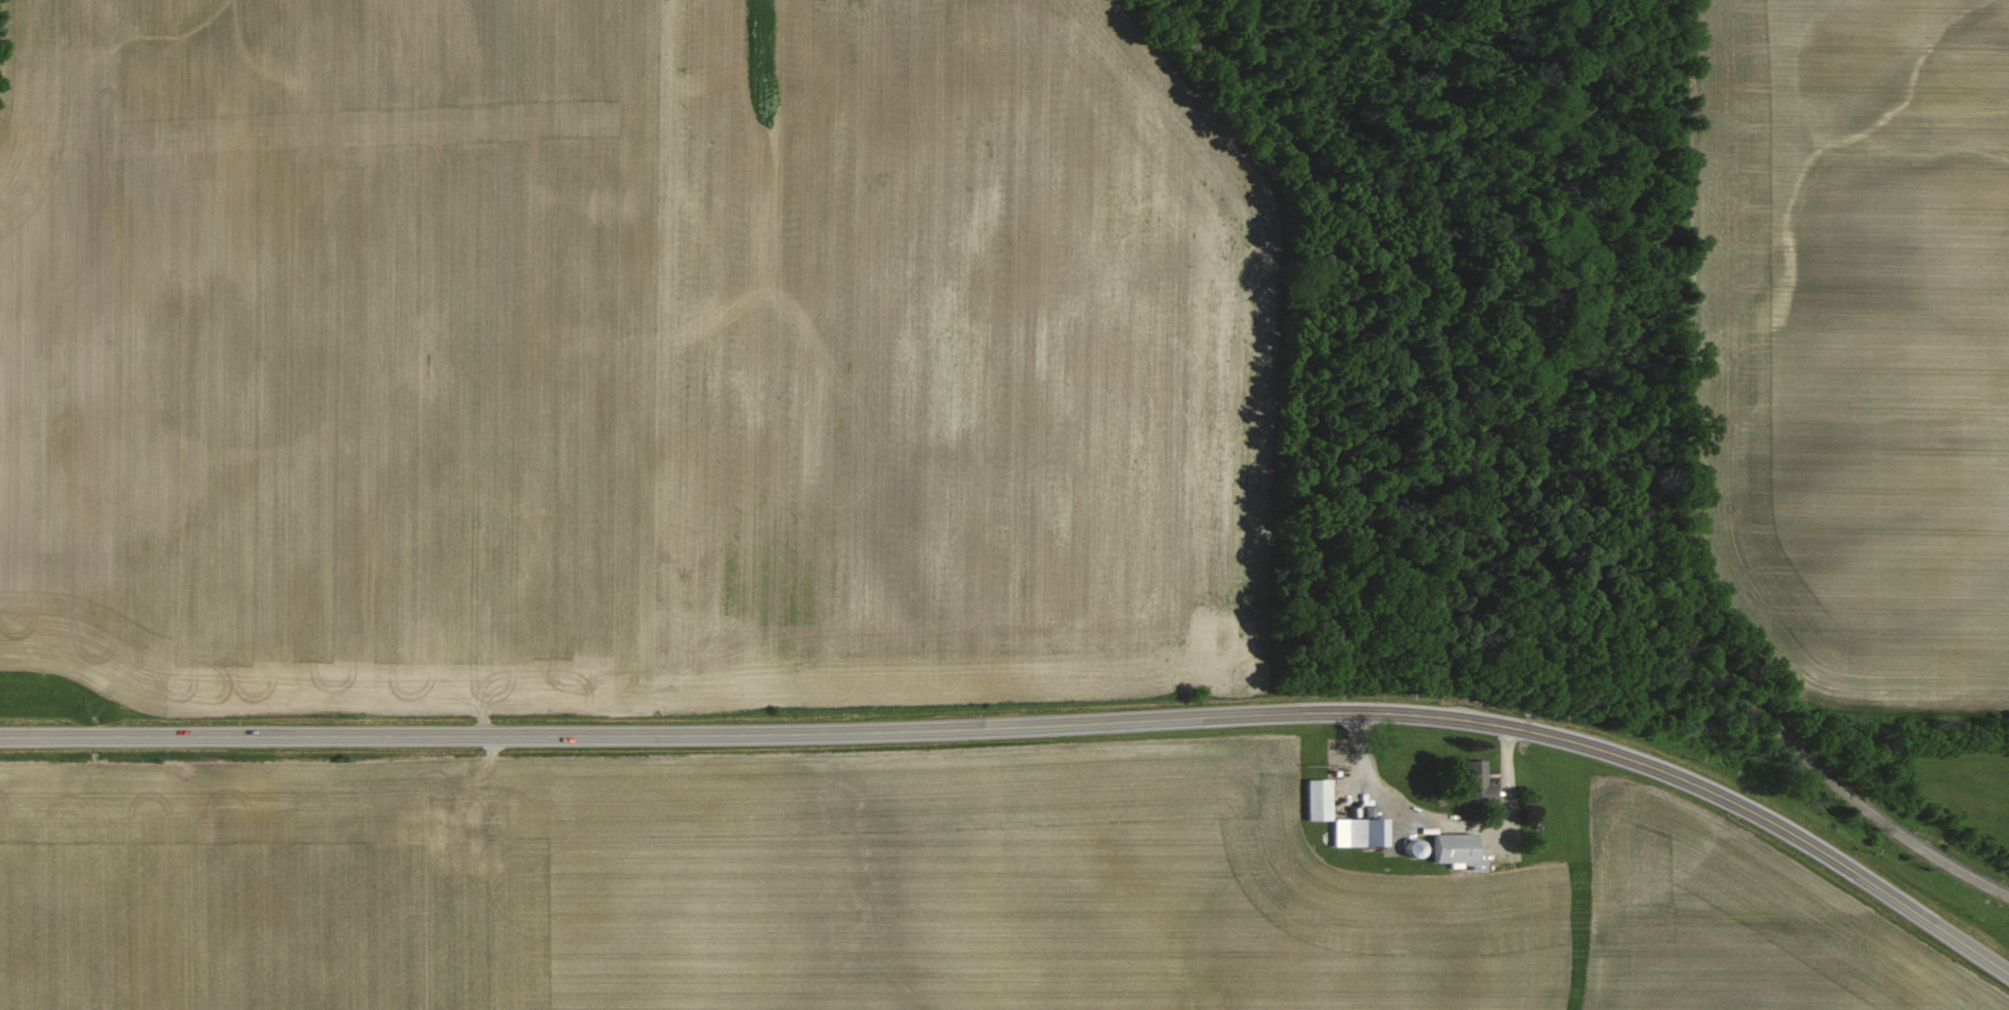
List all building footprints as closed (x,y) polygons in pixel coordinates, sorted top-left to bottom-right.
[(1489,761),(1468,761),(1469,789),(1489,788),(1489,761)] [(1310,820),(1334,821),(1335,779),(1310,779),(1310,820)] [(1391,819),(1337,818),(1336,846),(1390,847),(1391,819)] [(1481,834),(1435,835),(1435,863),(1451,863),(1451,869),(1467,868),(1467,863),(1481,863),(1481,834)]
